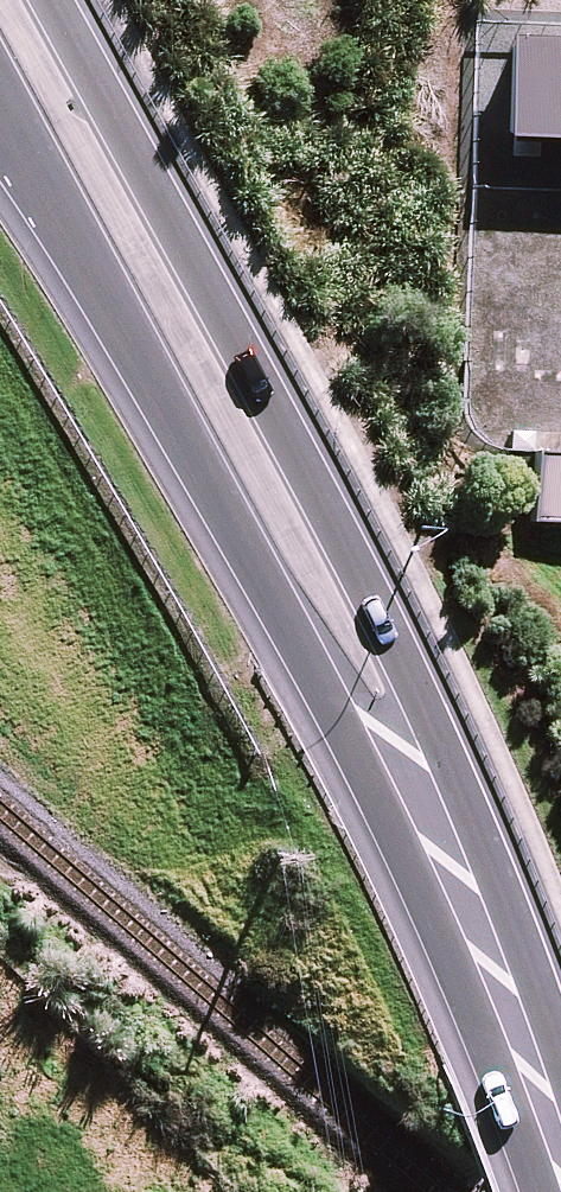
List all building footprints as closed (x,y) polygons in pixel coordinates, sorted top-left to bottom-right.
[(513,36),(512,75),(511,91),(509,137),(560,139),(560,38),(557,38),(513,36)] [(541,450),(537,515),(560,516),(560,451),(541,450)]
